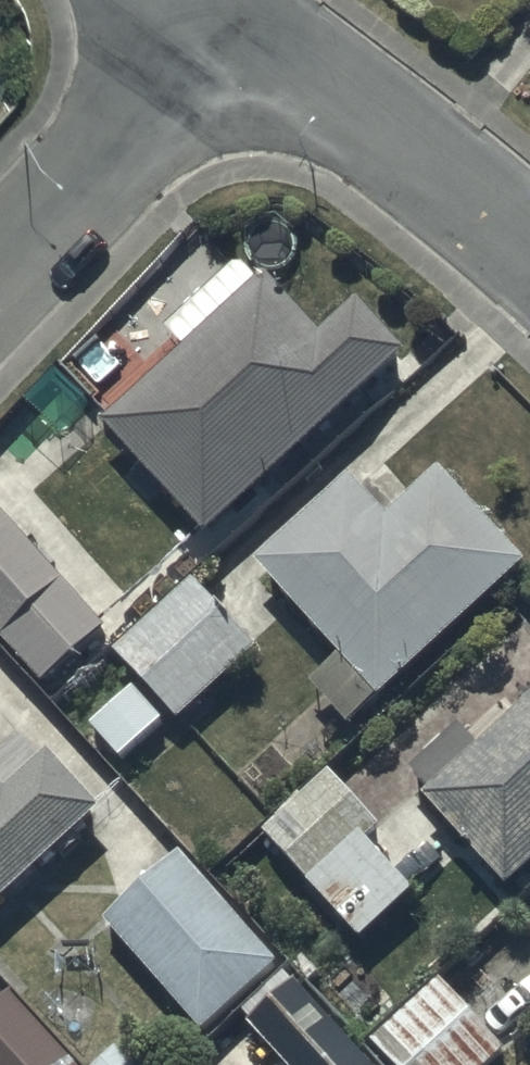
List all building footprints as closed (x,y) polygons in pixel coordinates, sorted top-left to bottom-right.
[(169,321),(183,336),(105,412),(213,523),(405,336),(358,288),(322,324),(266,266),(259,273),(239,253),(169,321)] [(387,505),(350,465),(258,552),(345,645),(314,675),(352,716),(529,549),(441,454),(387,505)] [(43,675),(109,619),(4,497),(0,500),(0,625),(43,675)] [(194,569),(114,643),(180,714),(259,640),(194,569)] [(165,712),(135,677),(89,716),(119,752),(165,712)] [(481,733),(464,714),(414,761),(431,778),(425,784),(513,878),(529,862),(529,686),(481,733)] [(0,770),(0,893),(104,799),(51,742),(9,780),(0,770)] [(382,818),(333,763),(265,825),(363,932),(415,884),(367,831),(382,818)] [(278,953),(183,845),(107,912),(201,1021),(278,953)] [(441,969),(370,1035),(397,1064),(485,1064),(509,1042),(441,969)] [(251,1018),(292,1064),(383,1064),(301,973),(251,1018)] [(11,983),(0,994),(0,1064),(89,1064),(11,983)]
